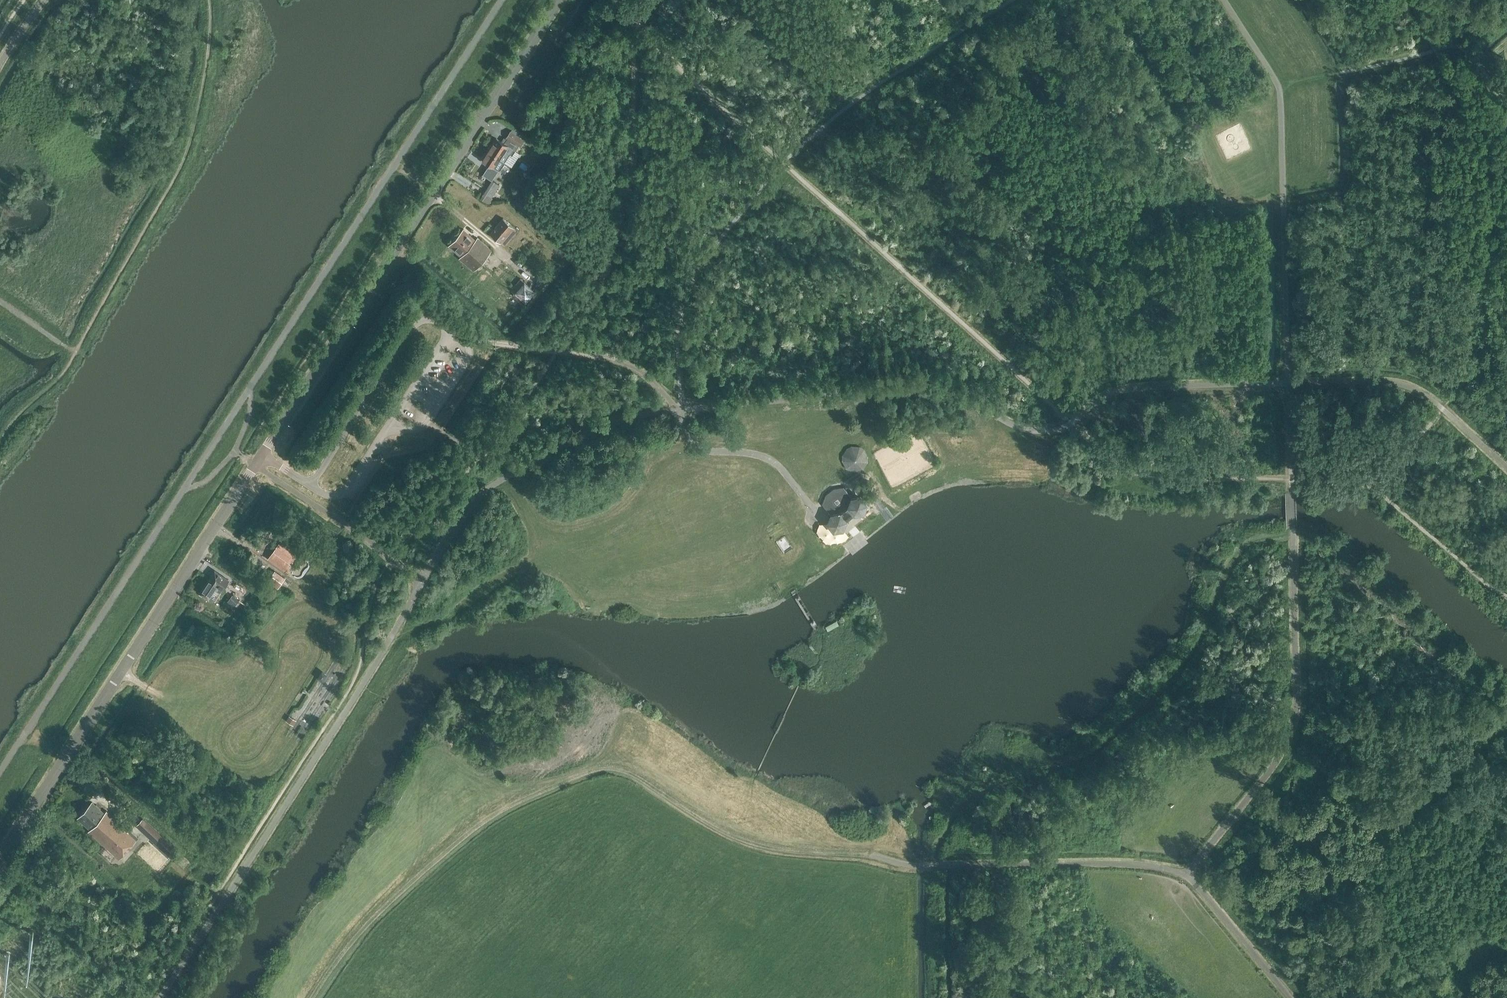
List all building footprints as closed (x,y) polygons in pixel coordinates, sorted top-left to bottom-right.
[(512,128),(503,142),(512,148),(515,150),(518,145),(519,145),(524,139),(519,136),(521,133),(512,128)] [(496,138),(488,151),(504,161),(509,153),(512,155),(515,150),(512,148),(503,142),(496,138)] [(483,159),(482,159),(489,164),(483,174),(491,180),(498,169),(498,170),(504,161),(488,151),(483,159)] [(486,190),(493,195),(499,184),(493,180),(486,190)] [(514,227),(503,217),(490,232),(501,242),(514,227)] [(475,239),(463,228),(449,244),(462,255),(459,257),(473,269),(491,249),(477,237),(475,239)] [(526,280),(516,290),(526,300),(536,290),(526,280)] [(869,460),(868,455),(868,453),(866,451),(864,450),(862,448),(858,447),(855,447),(853,448),(850,449),(848,450),(847,452),(845,454),(844,457),(844,459),(844,461),(845,464),(845,466),(847,468),(849,470),(851,471),(854,472),(856,472),(859,472),(861,472),(865,469),(867,467),(868,465),(869,463),(869,460)] [(871,473),(865,475),(874,493),(880,490),(871,473)] [(844,487),(837,488),(835,488),(827,495),(823,504),(831,514),(841,512),(848,506),(853,512),(854,513),(864,511),(867,502),(861,495),(851,497),(844,487)] [(869,487),(860,495),(861,495),(867,502),(868,504),(877,497),(869,487)] [(841,512),(831,514),(828,523),(834,530),(844,529),(847,520),(846,518),(853,512),(848,506),(841,512)] [(785,535),(777,541),(784,550),(792,545),(785,535)] [(279,543),(268,558),(289,572),(299,557),(279,543)] [(215,570),(214,571),(200,592),(209,598),(214,601),(219,594),(214,590),(216,587),(221,591),(229,579),(215,570)] [(274,572),(268,580),(278,587),(283,579),(285,577),(275,570),(274,572)] [(233,595),(227,602),(233,607),(239,600),(233,595)] [(295,719),(292,717),(290,716),(287,720),(292,724),(295,719)] [(93,802),(79,817),(91,828),(89,831),(108,848),(107,849),(106,848),(100,854),(109,863),(115,857),(114,856),(115,854),(120,859),(139,837),(128,827),(124,830),(114,821),(116,819),(107,811),(105,813),(93,802)] [(173,859),(180,852),(143,818),(136,825),(173,859)]
